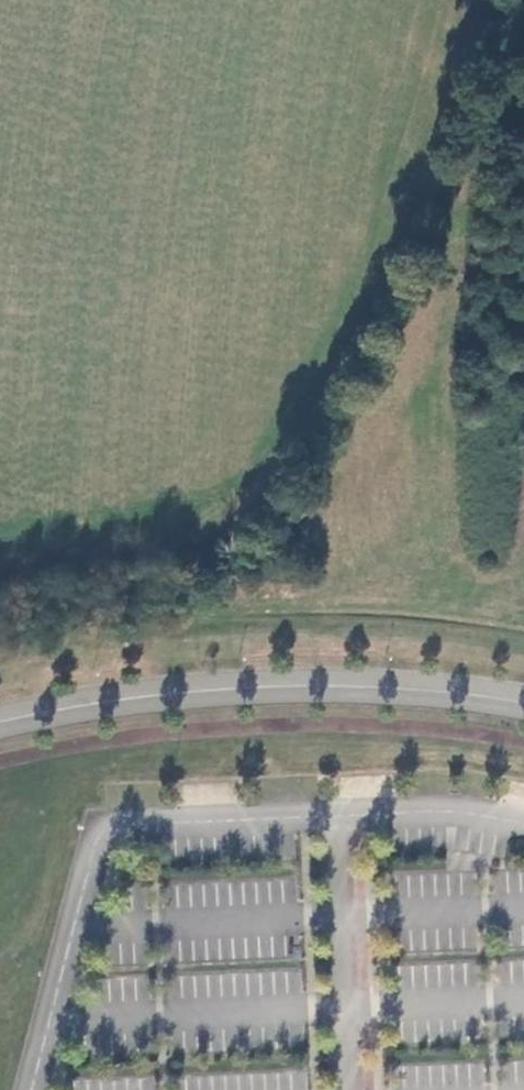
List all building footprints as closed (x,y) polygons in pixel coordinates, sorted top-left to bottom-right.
[(408,1089),(422,1089),(425,1068),(411,1066),(408,1089)]
